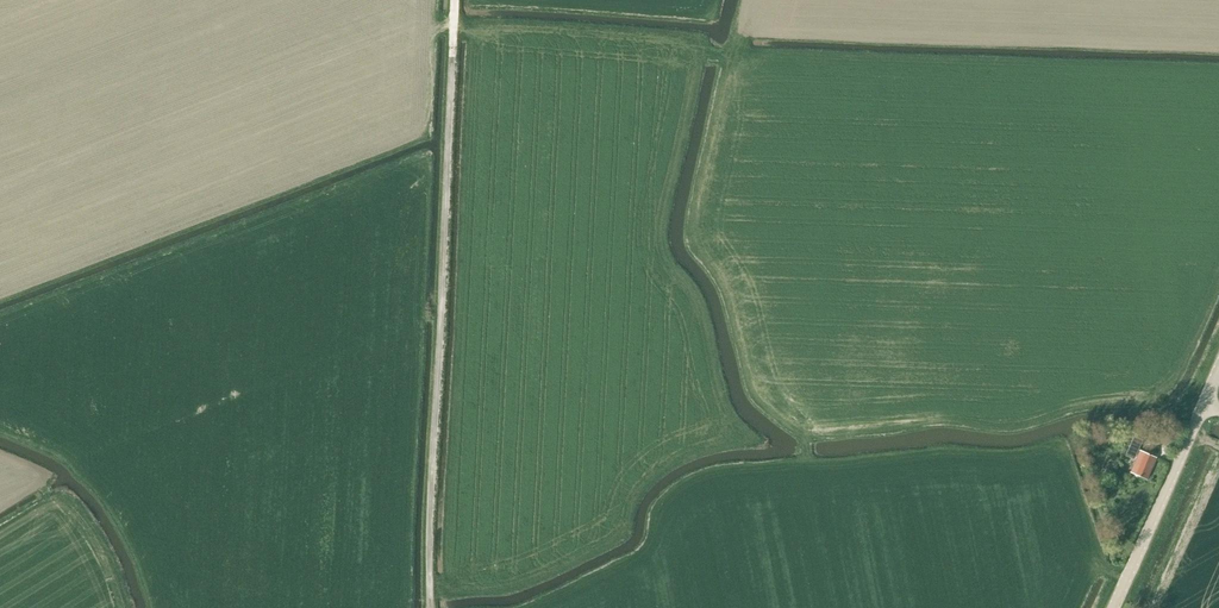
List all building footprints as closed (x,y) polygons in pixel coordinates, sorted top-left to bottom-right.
[(1175,425),(1166,447),(1174,450),(1183,429),(1175,425)] [(1136,448),(1140,439),(1131,435),(1121,458),(1134,463),(1130,472),(1147,479),(1156,457),(1136,448)]
